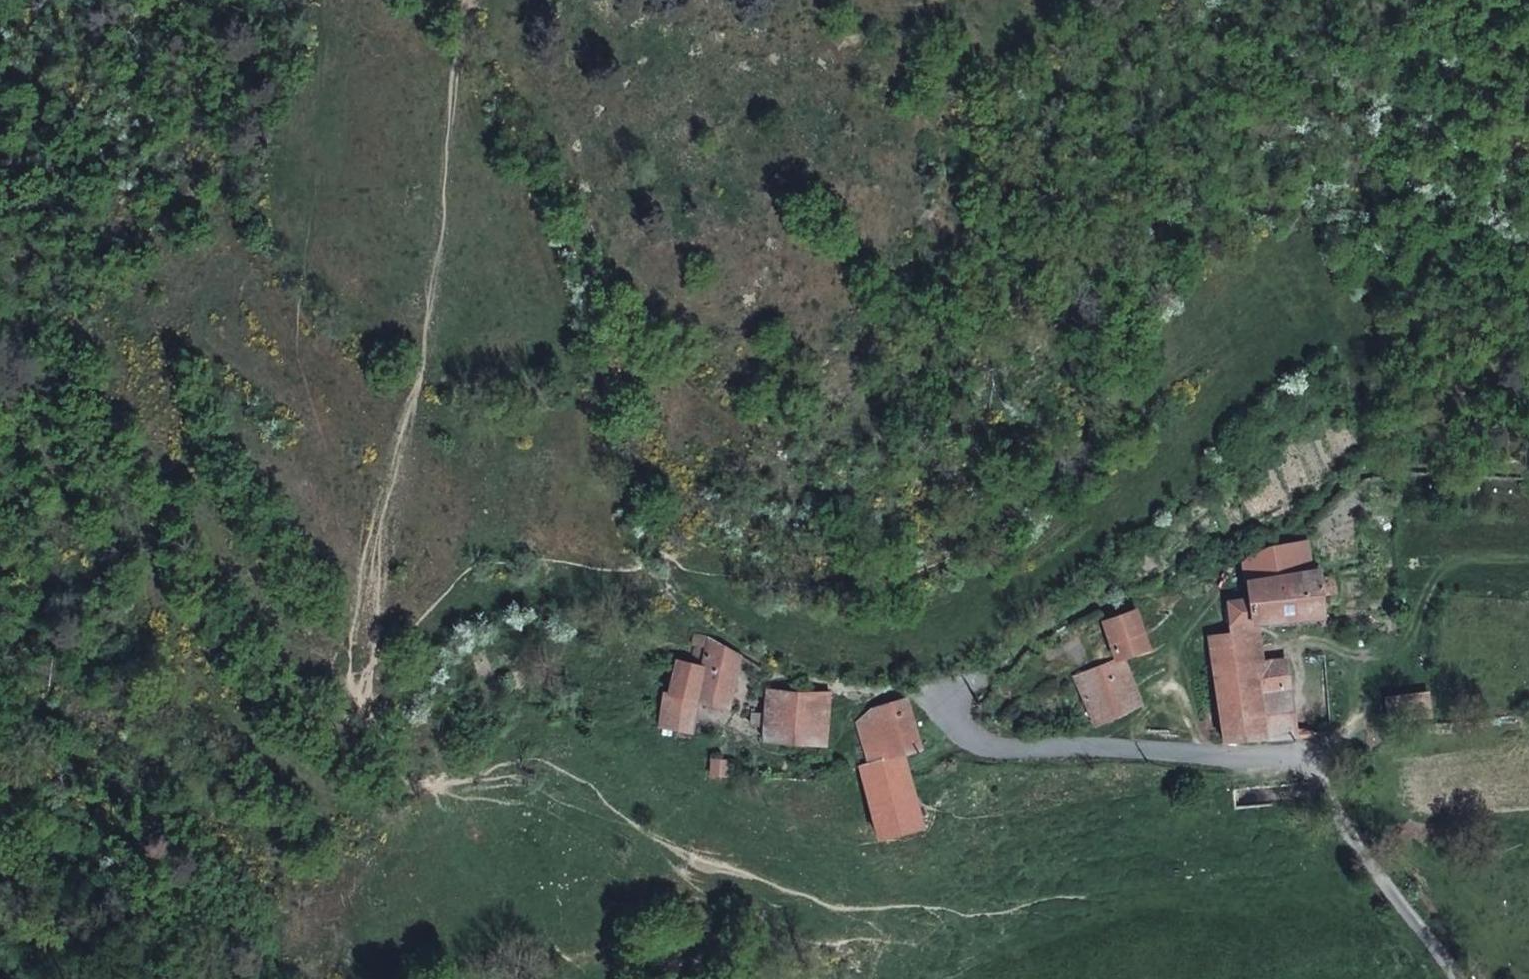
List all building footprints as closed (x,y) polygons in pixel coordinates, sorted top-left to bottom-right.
[(1320,564),(1251,572),(1254,590),(1238,593),(1242,624),(1211,629),(1227,741),(1293,733),(1289,695),(1285,657),(1264,660),(1258,621),(1325,608),(1325,593),(1338,591),(1337,573),(1322,574),(1320,564)] [(678,692),(673,724),(672,732),(709,737),(715,704),(751,707),(759,657),(744,648),(727,633),(723,663),(694,659),(688,694),(678,692)] [(1090,673),(1108,720),(1112,727),(1155,709),(1134,656),(1090,673)] [(832,751),(841,695),(833,688),(783,684),(779,710),(769,710),(767,730),(775,732),(775,744),(832,751)] [(936,741),(928,700),(877,713),(882,750),(874,752),(892,839),(937,827),(918,744),(936,741)] [(732,765),(714,759),(711,776),(730,778),(732,765)]
